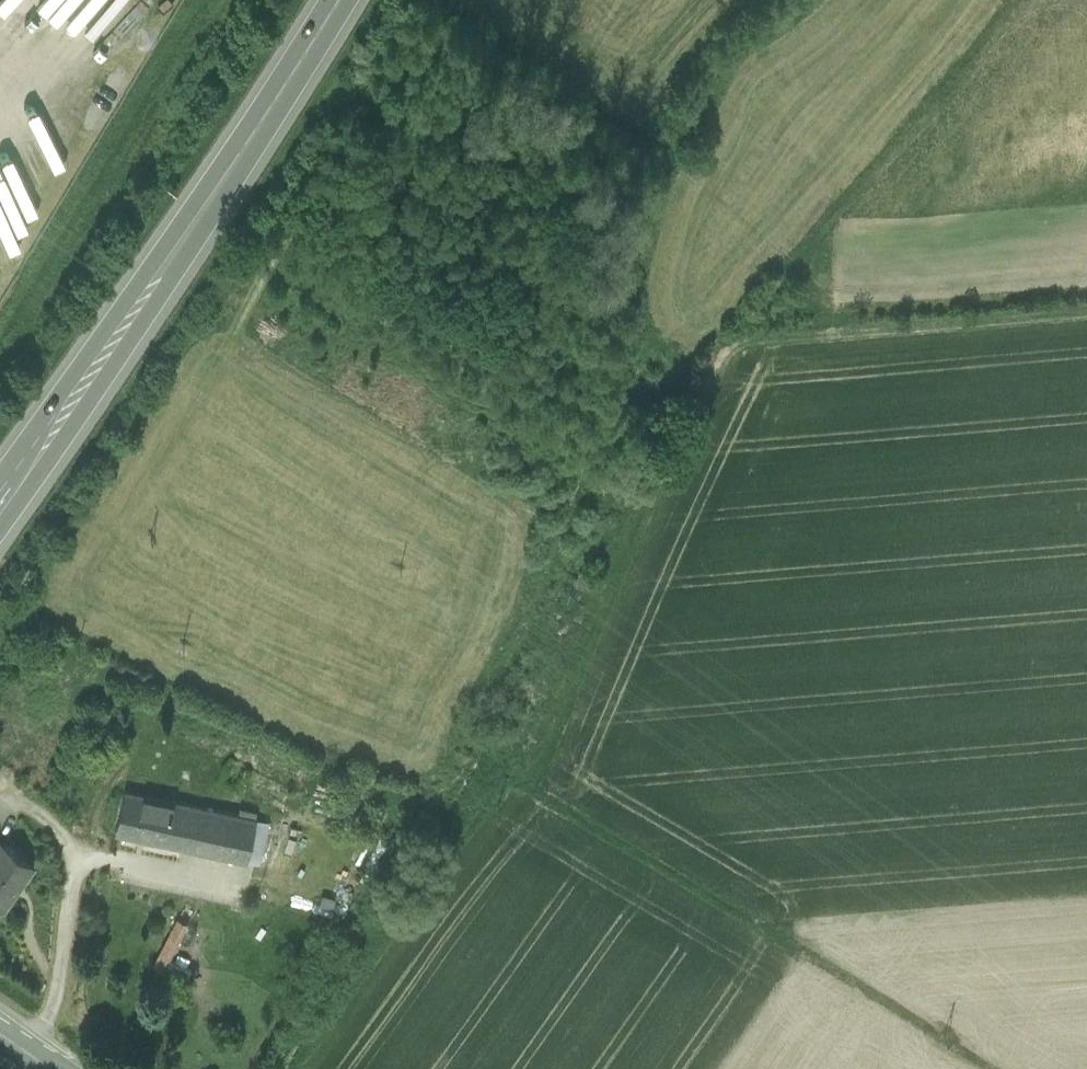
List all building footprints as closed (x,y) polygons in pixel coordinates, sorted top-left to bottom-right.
[(12,0),(0,0),(0,13),(12,0)] [(173,800),(126,789),(116,832),(169,844),(175,815),(170,814),(173,800)] [(257,819),(173,800),(170,814),(175,815),(169,844),(248,861),(257,819)] [(2,841),(0,844),(0,904),(4,907),(35,864),(2,841)]
